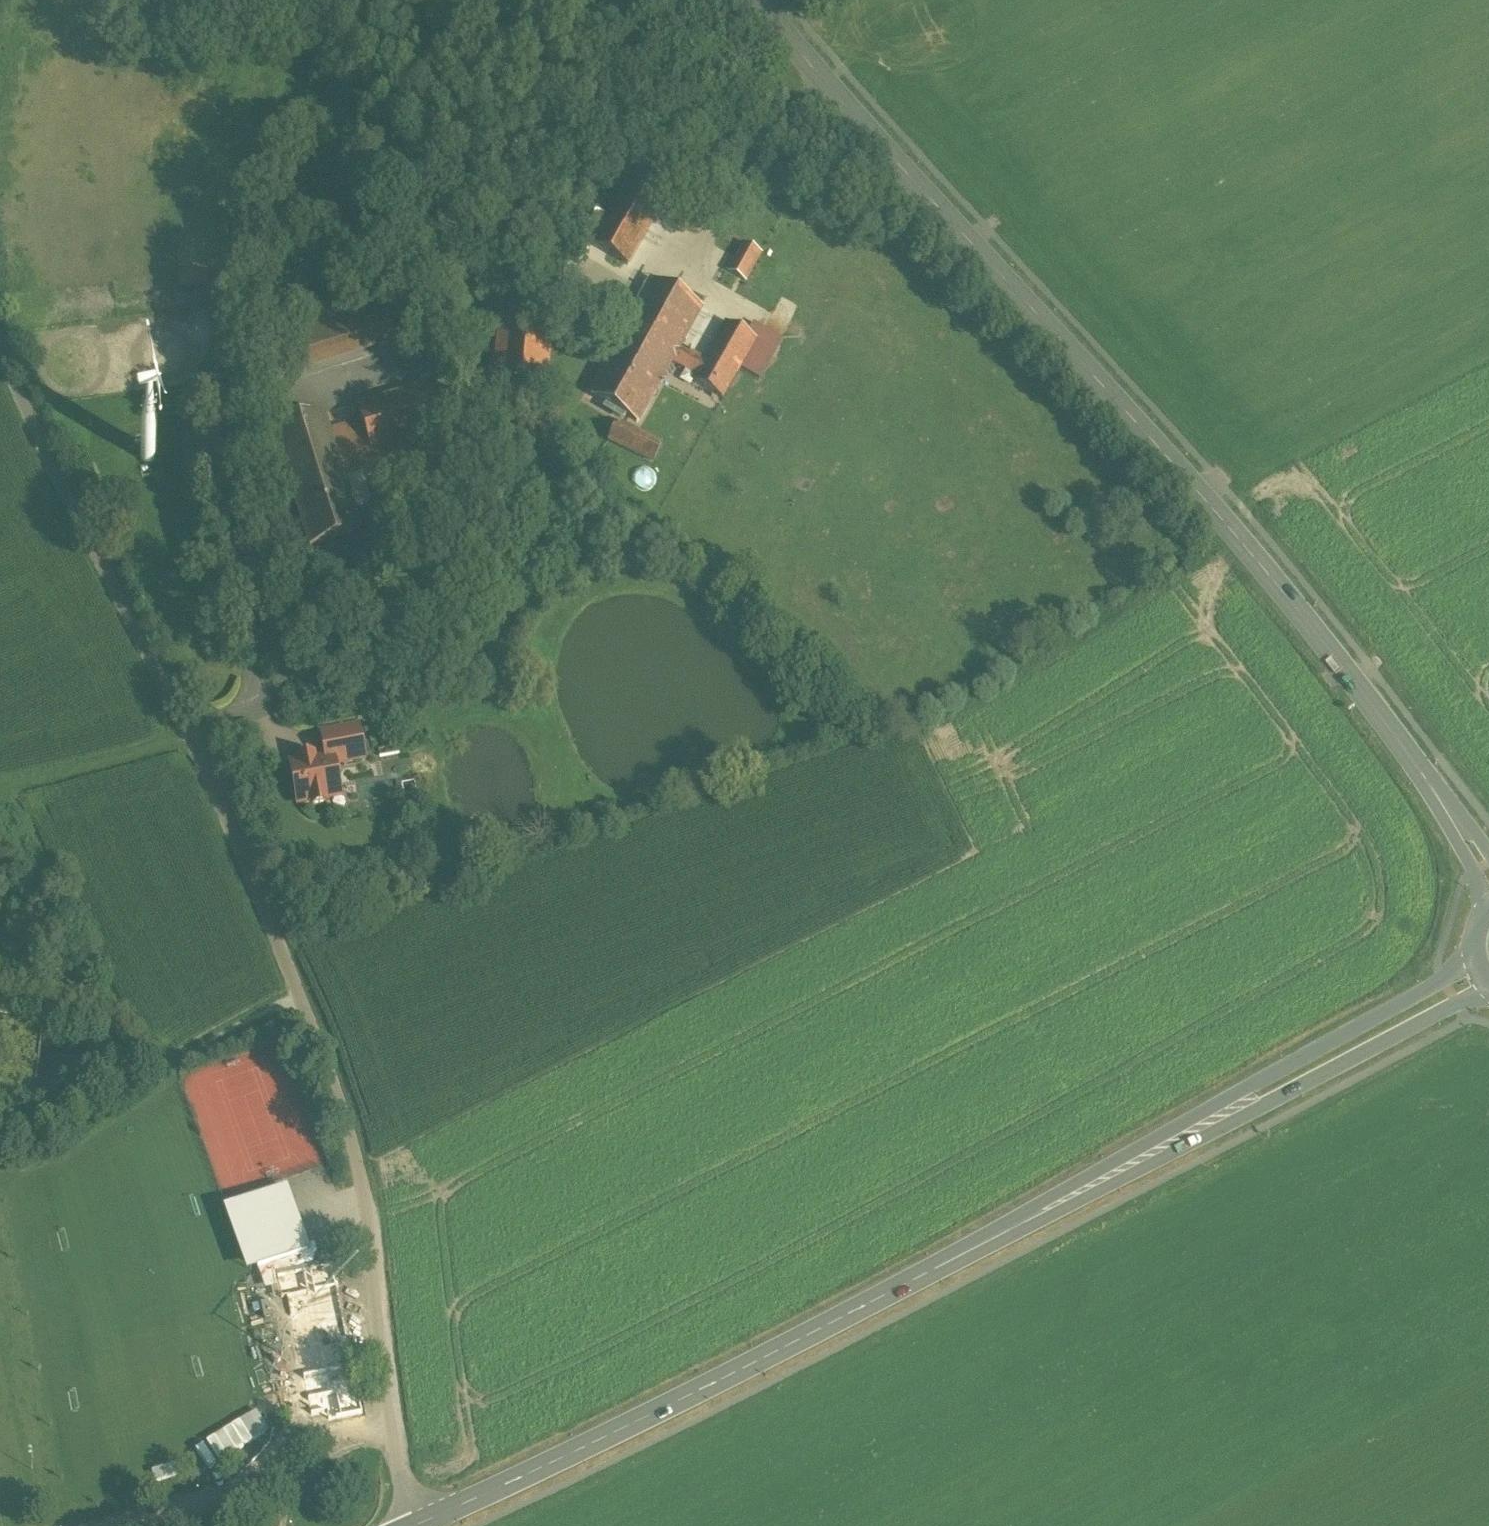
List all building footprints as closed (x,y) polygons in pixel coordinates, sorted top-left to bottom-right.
[(662,203),(626,184),(590,251),(626,270),(662,203)] [(758,258),(737,247),(724,272),(746,283),(758,258)] [(700,311),(647,282),(581,403),(634,433),(670,367),(693,380),(703,362),(679,349),(700,311)] [(376,297),(296,318),(309,368),(390,347),(376,297)] [(550,320),(490,312),(482,369),(542,377),(550,320)] [(723,326),(703,362),(693,380),(687,390),(716,406),(752,342),(723,326)] [(454,435),(438,382),(353,407),(359,430),(330,438),(324,417),(270,433),(302,546),(356,530),(341,482),(429,456),(425,444),(454,435)] [(358,727),(323,734),(327,757),(333,756),(335,766),(364,761),(358,727)] [(327,757),(315,760),(314,757),(300,760),(300,762),(292,764),(299,805),(313,803),(313,805),(327,803),(326,800),(341,797),(335,766),(333,756),(327,757)] [(284,1188),(235,1206),(258,1271),(274,1265),(276,1277),(314,1269),(311,1252),(307,1253),(284,1188)] [(276,1277),(281,1300),(287,1299),(312,1417),(334,1412),(331,1397),(359,1392),(334,1274),(332,1265),(314,1269),(276,1277)]
